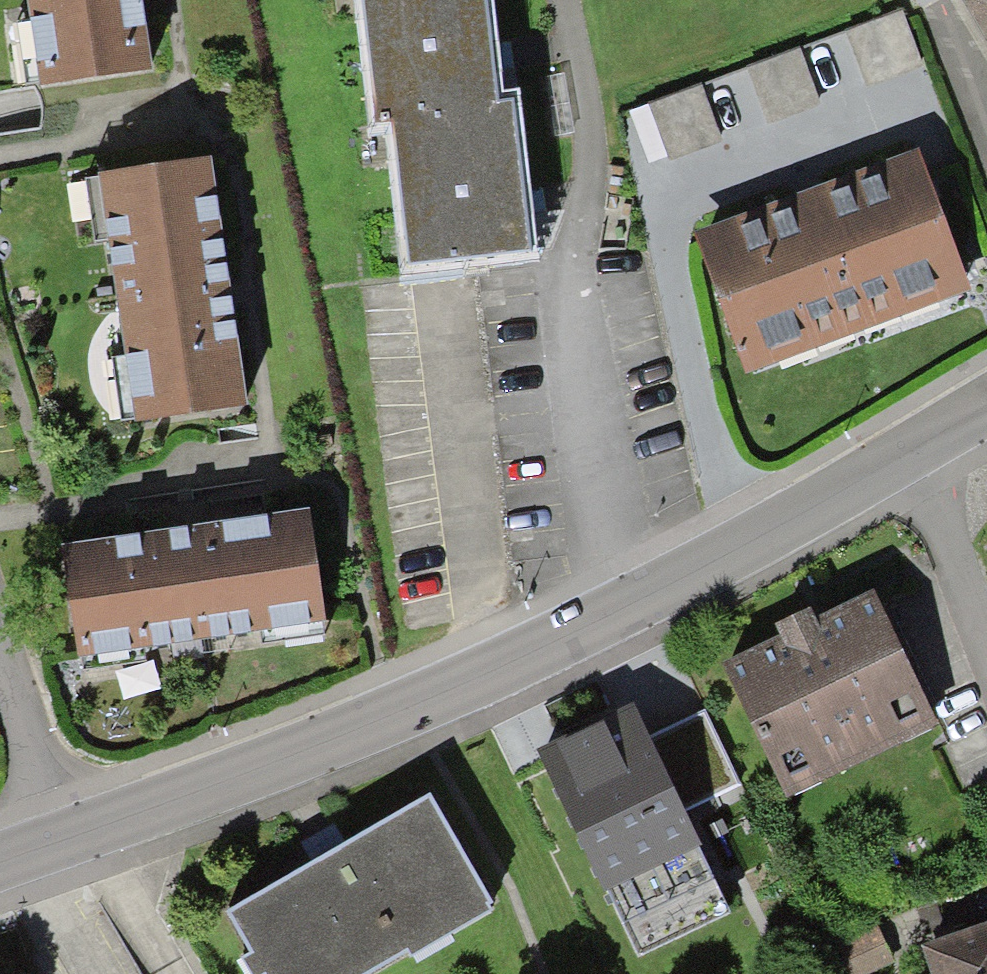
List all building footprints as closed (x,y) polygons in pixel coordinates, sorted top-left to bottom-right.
[(151,70),(141,0),(27,0),(39,86),(151,70)] [(494,103),(483,0),(365,0),(378,115),(396,113),(494,103)] [(986,32),(986,0),(969,0),(986,32)] [(902,14),(850,34),(869,85),(922,65),(902,14)] [(819,104),(799,52),(750,70),(770,122),(819,104)] [(722,140),(703,87),(632,112),(651,165),(722,140)] [(494,103),(396,113),(411,261),(527,250),(512,101),(494,103)] [(747,372),(970,289),(918,148),(805,190),(695,231),(747,372)] [(215,157),(86,174),(94,231),(105,229),(121,355),(111,356),(119,420),(247,403),(215,157)] [(82,657),(325,618),(307,505),(199,522),(63,544),(82,657)] [(928,727),(868,603),(732,669),(793,792),(928,727)] [(720,915),(626,719),(545,757),(639,953),(720,915)] [(228,908),(266,973),(371,973),(490,905),(426,794),(228,908)] [(932,941),(944,973),(986,973),(986,920),(932,941)]
